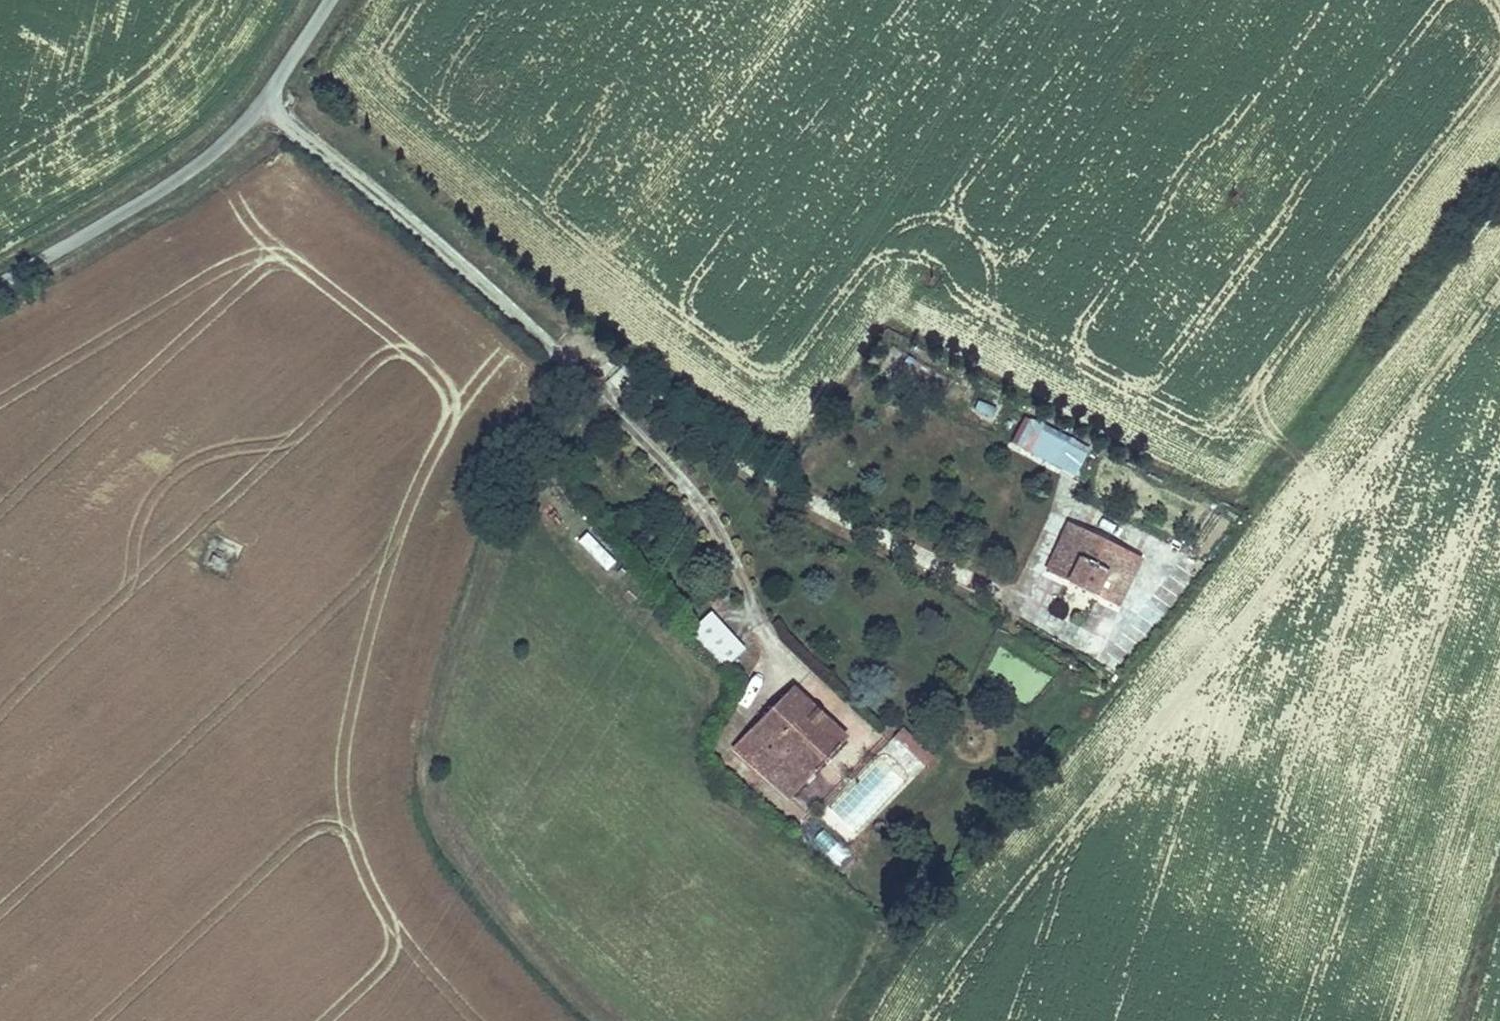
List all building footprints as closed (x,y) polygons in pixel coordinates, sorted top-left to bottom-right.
[(1023,448),(1075,477),(1087,456),(1034,427),(1023,448)] [(1122,605),(1144,559),(1068,523),(1046,569),(1122,605)] [(746,650),(712,612),(689,632),(724,670),(746,650)] [(849,737),(794,685),(745,737),(799,789),(849,737)] [(903,727),(894,736),(926,766),(934,757),(903,727)] [(799,789),(745,737),(733,749),(788,801),(799,789)]
